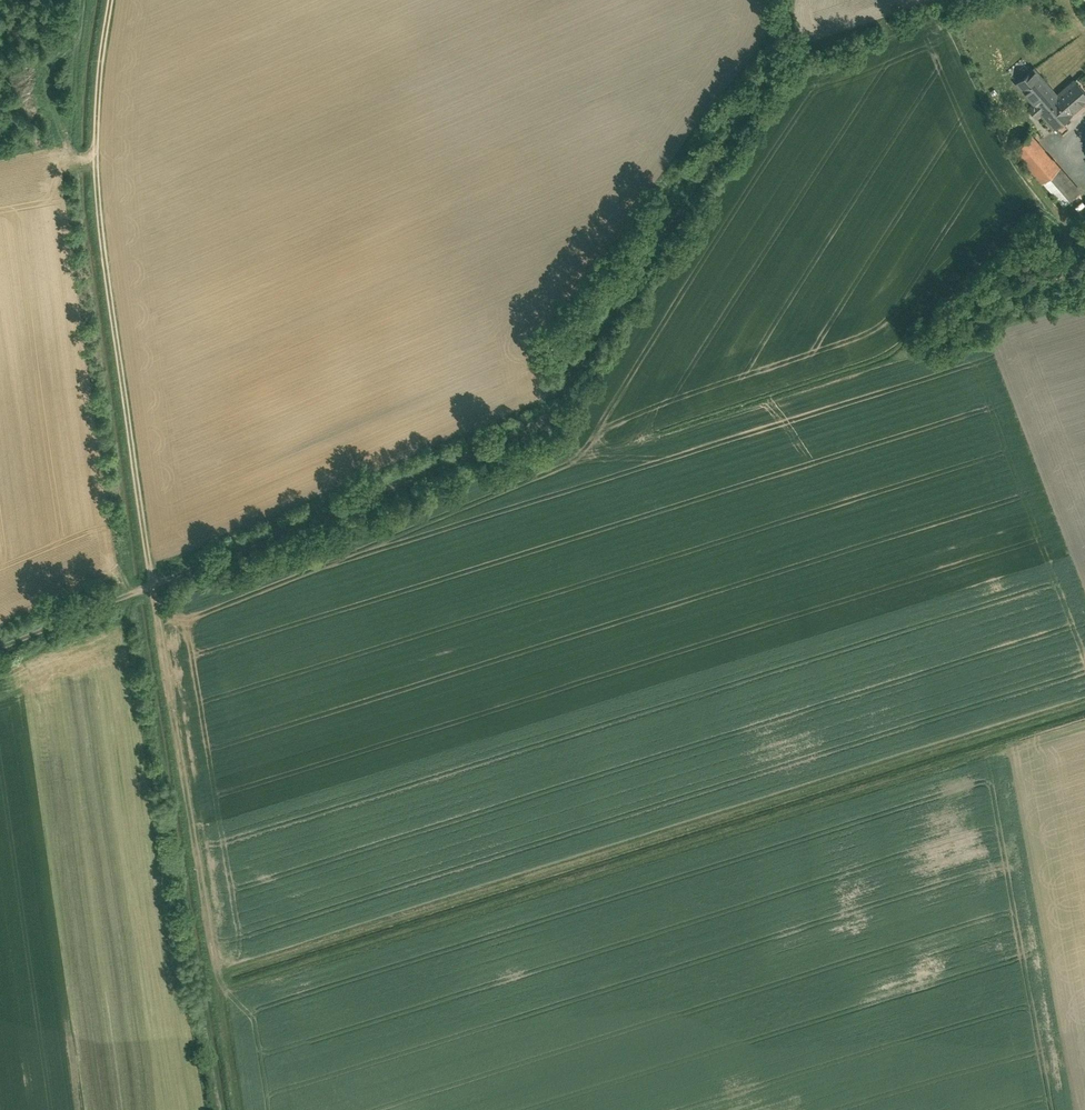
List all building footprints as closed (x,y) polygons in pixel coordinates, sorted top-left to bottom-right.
[(1057,94),(1032,66),(1013,84),(1030,105),(1026,109),(1033,118),(1037,114),(1053,131),(1084,100),(1084,92),(1073,79),(1057,94)] [(1081,192),(1030,132),(1011,148),(1062,208),(1081,192)]
